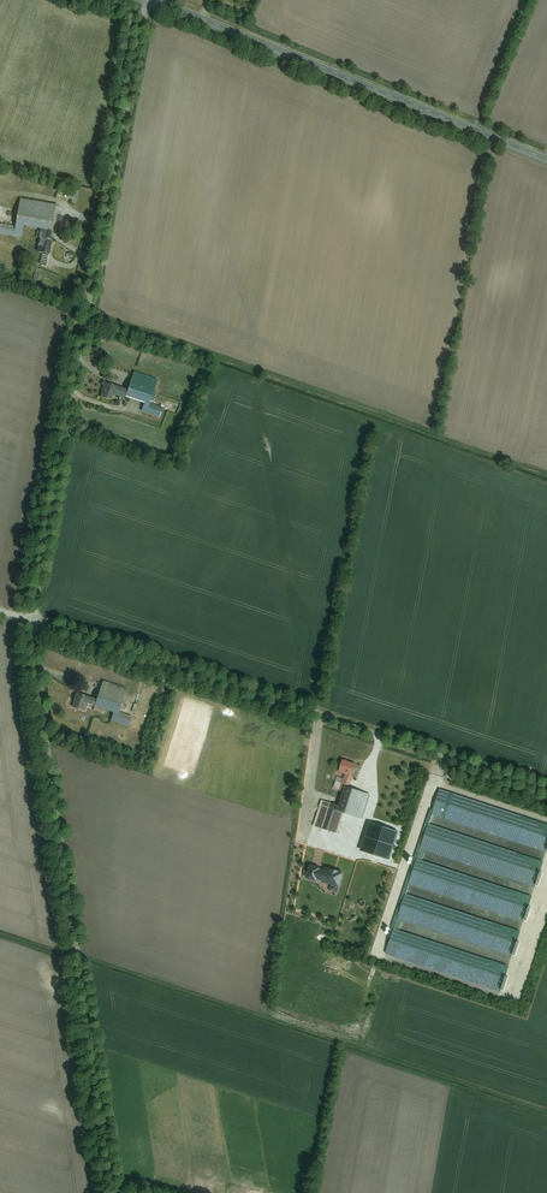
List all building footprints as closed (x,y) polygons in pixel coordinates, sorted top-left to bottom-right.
[(48,258),(57,207),(20,201),(15,229),(0,227),(0,236),(24,240),(26,231),(38,234),(34,256),(48,258)] [(39,276),(33,274),(31,282),(37,284),(39,276)] [(108,402),(111,395),(145,406),(143,412),(161,418),(163,410),(153,407),(162,382),(133,372),(128,389),(107,382),(101,400),(108,402)] [(81,710),(83,703),(111,711),(109,720),(127,725),(131,713),(119,710),(125,689),(99,681),(95,697),(74,691),(70,707),(81,710)] [(343,758),(338,771),(344,773),(352,776),(357,763),(343,758)] [(352,776),(344,773),(338,791),(342,792),(338,805),(321,799),(313,825),(336,833),(343,812),(362,819),(370,794),(349,786),(352,776)] [(433,814),(546,852),(546,850),(546,824),(439,788),(432,809),(430,808),(386,938),(389,939),(385,953),(499,991),(500,988),(502,988),(507,974),(505,973),(508,965),(399,929),(403,920),(510,956),(512,952),(514,953),(518,939),(517,938),(520,930),(408,894),(411,885),(523,922),(524,918),(526,919),(531,904),(529,904),(532,896),(422,859),(425,851),(535,887),(536,883),(538,883),(542,869),(541,869),(543,861),(430,823),(433,814)] [(369,840),(364,853),(387,860),(391,847),(369,840)] [(326,866),(324,870),(310,865),(305,879),(316,883),(317,880),(331,884),(329,890),(337,893),(343,872),(326,866)]
